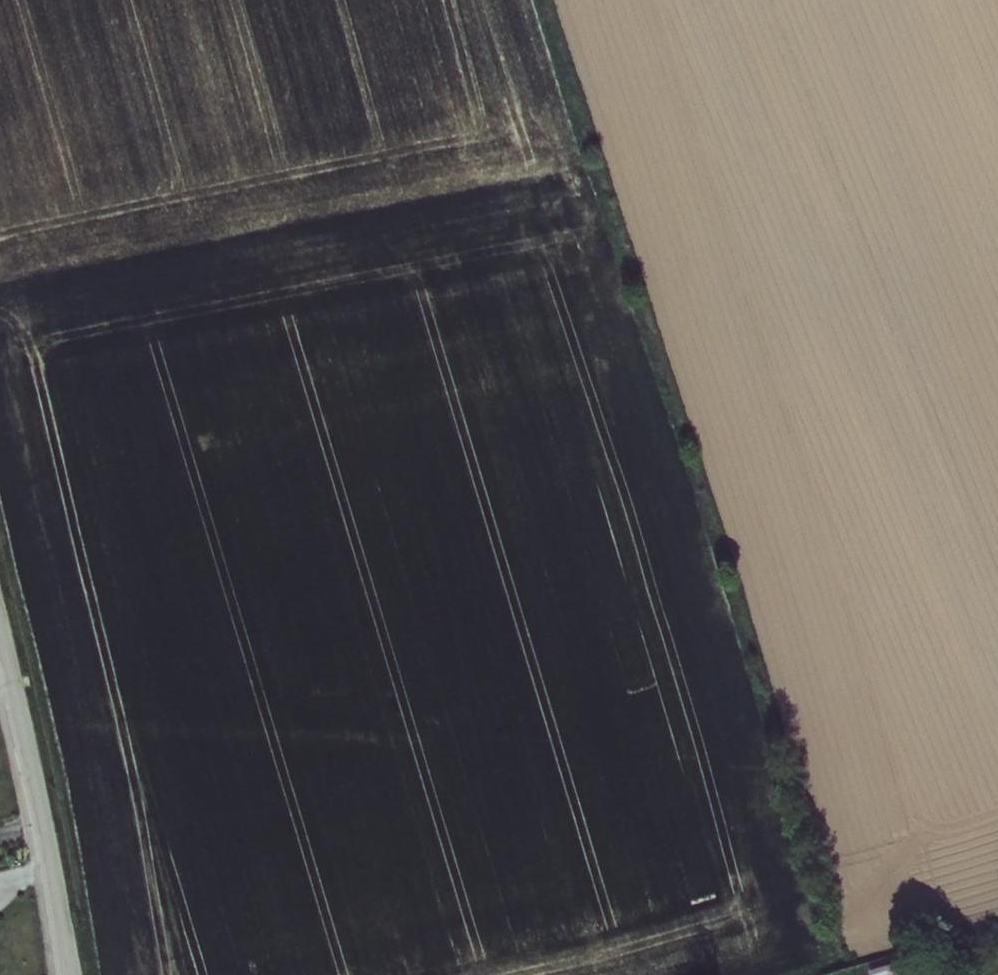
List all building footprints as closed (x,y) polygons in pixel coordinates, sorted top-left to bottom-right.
[(899,959),(868,968),(870,974),(903,974),(899,959)]
